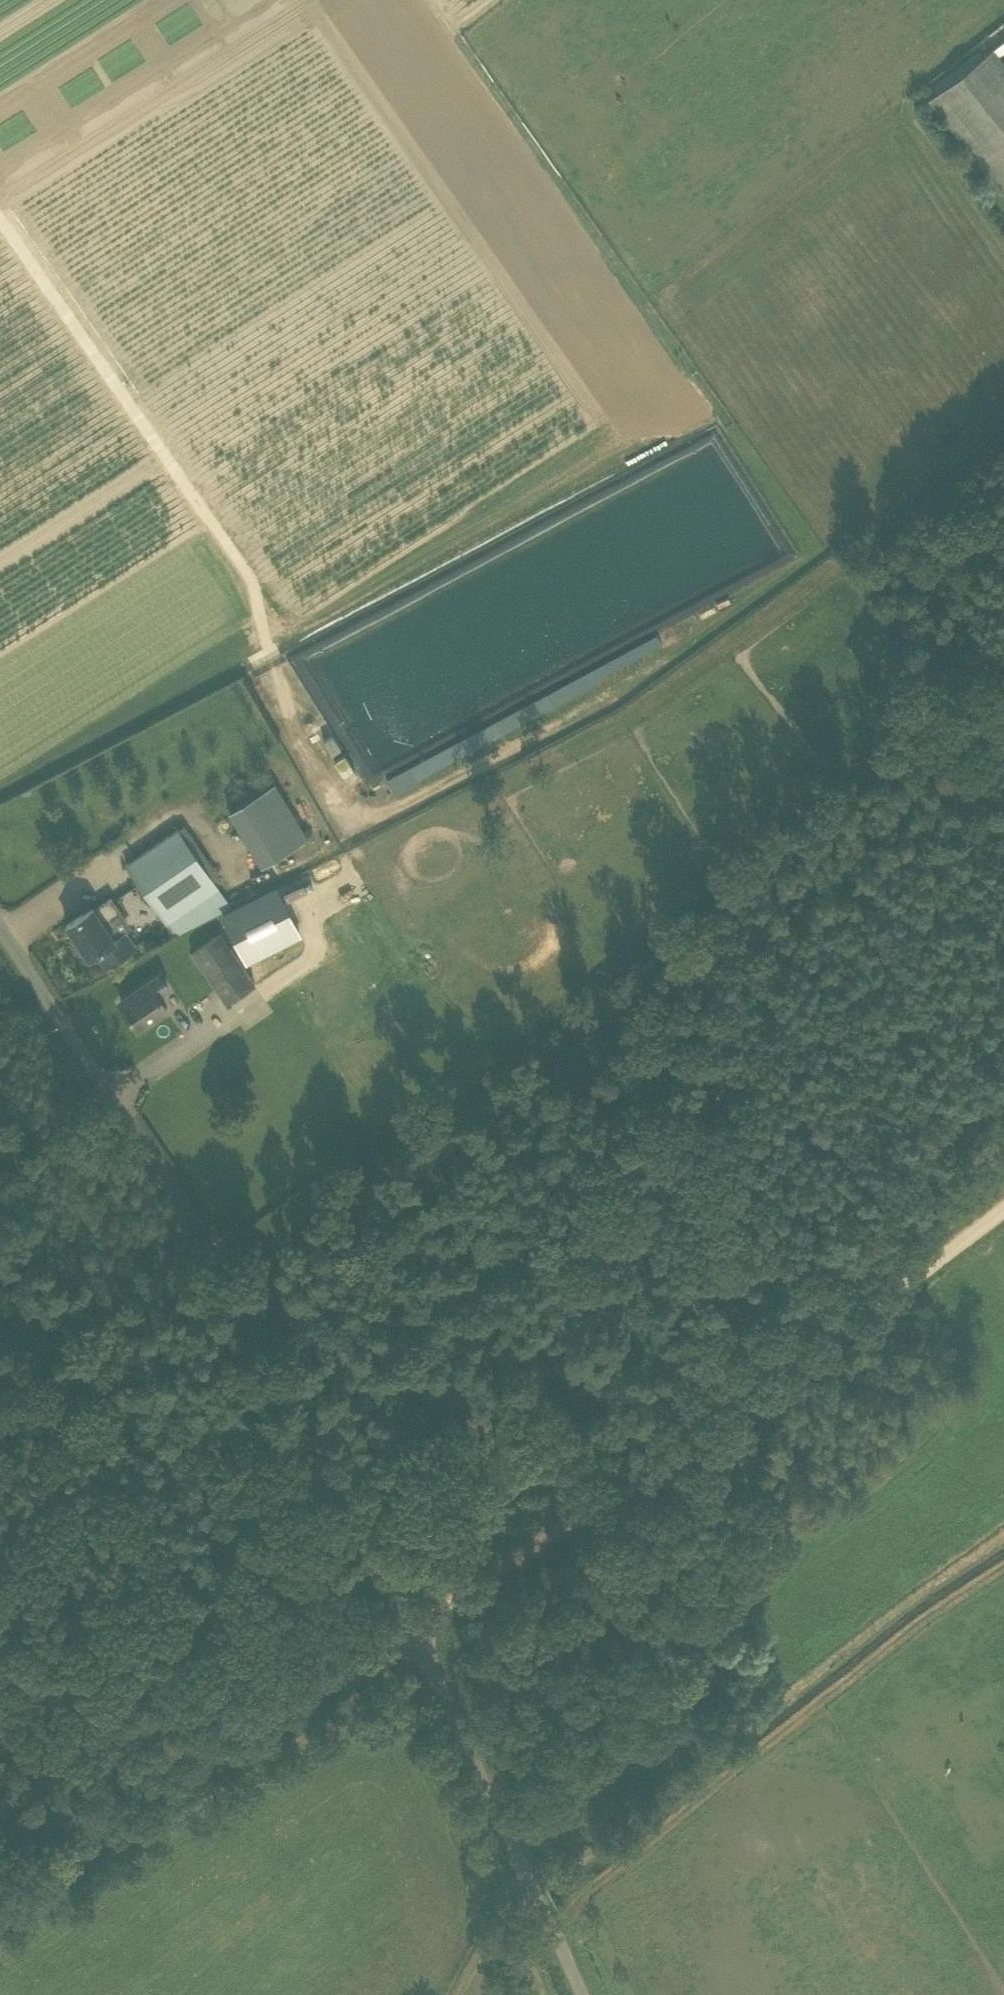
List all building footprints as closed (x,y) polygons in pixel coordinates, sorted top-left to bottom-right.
[(993,48),(927,100),(1003,196),(1003,62),(993,48)] [(262,837),(298,815),(276,779),(228,809),(263,865),(274,857),(262,837)] [(219,888),(179,829),(127,864),(167,923),(219,888)] [(245,957),(301,928),(280,887),(224,917),(245,957)] [(135,946),(125,932),(131,927),(111,897),(94,909),(92,907),(67,923),(89,957),(97,952),(106,966),(135,946)] [(222,933),(217,937),(194,952),(227,1002),(250,987),(255,983),(222,933)] [(130,994),(134,998),(123,1006),(138,1028),(167,1008),(157,994),(168,987),(159,974),(130,994)]
